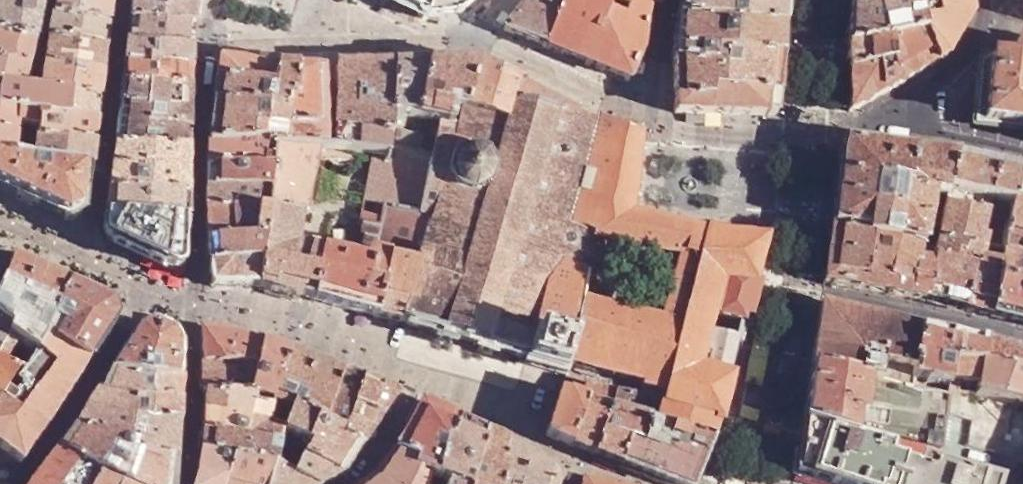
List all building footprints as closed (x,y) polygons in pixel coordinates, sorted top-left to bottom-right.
[(31,40),(38,0),(0,0),(0,35),(31,40)] [(110,0),(56,0),(53,18),(107,26),(108,17),(110,0)] [(400,8),(422,19),(423,16),(455,13),(456,13),(462,13),(465,10),(465,8),(475,0),(386,0),(400,8)] [(546,48),(562,0),(527,0),(503,30),(546,48)] [(546,48),(578,61),(628,82),(640,49),(648,5),(648,0),(562,0),(546,48)] [(785,0),(681,0),(676,15),(783,27),(785,0)] [(911,32),(915,0),(873,6),(847,10),(846,45),(888,37),(911,32)] [(915,0),(848,0),(847,10),(873,6),(915,0)] [(915,74),(931,65),(917,29),(915,0),(911,32),(910,36),(915,74)] [(942,59),(966,18),(965,0),(915,0),(917,29),(931,65),(942,59)] [(195,5),(129,1),(129,8),(127,23),(193,26),(195,5)] [(781,56),(783,27),(676,15),(673,42),(672,49),(672,59),(712,59),(713,46),(781,56)] [(53,18),(49,41),(104,49),(105,40),(107,26),(53,18)] [(193,26),(127,23),(126,31),(125,44),(191,47),(193,26)] [(857,108),(915,74),(910,36),(911,32),(888,37),(889,62),(846,70),(847,107),(848,109),(851,110),(857,108)] [(21,89),(31,40),(0,35),(0,86),(21,89)] [(846,45),(846,70),(889,62),(888,37),(846,45)] [(45,67),(100,75),(103,56),(104,49),(49,41),(45,67)] [(191,47),(125,44),(124,53),(123,66),(189,67),(191,47)] [(1022,128),(1022,46),(1017,45),(1000,54),(980,64),(973,124),(1022,128)] [(778,95),(781,56),(713,46),(712,59),(672,59),(673,98),(710,99),(711,89),(778,95)] [(271,89),(275,66),(266,65),(259,68),(254,68),(217,61),(214,82),(271,89)] [(522,363),(562,374),(583,296),(594,238),(585,234),(610,122),(596,118),(515,103),(521,81),(481,62),(452,134),(438,132),(435,151),(420,218),(381,208),(376,230),(366,227),(359,245),(362,253),(357,272),(383,281),(374,316),(406,324),(406,326),(408,327),(407,329),(414,331),(415,329),(432,334),(432,335),(435,336),(434,340),(450,344),(451,339),(476,346),(474,350),(491,355),(493,351),(494,352),(495,351),(511,355),(513,357),(519,359),(519,357),(523,358),(522,363)] [(452,134),(481,62),(479,62),(451,62),(429,63),(420,118),(392,115),(391,137),(390,148),(435,151),(438,132),(452,134)] [(420,118),(429,63),(423,63),(395,64),(392,115),(420,118)] [(392,115),(395,64),(382,64),(371,64),(365,64),(335,64),(336,98),(333,128),(391,137),(392,115)] [(189,67),(123,66),(122,73),(120,84),(187,89),(189,67)] [(292,98),(295,68),(275,66),(271,89),(214,82),(213,88),(211,105),(285,112),(287,97),(292,98)] [(41,91),(97,99),(99,85),(100,75),(45,67),(41,91)] [(283,127),(325,132),(325,125),(323,93),(321,70),(295,68),(292,98),(287,97),(285,112),(283,127)] [(596,118),(521,81),(515,103),(596,118)] [(187,89),(120,84),(117,106),(145,109),(144,129),(187,133),(187,125),(187,89)] [(84,171),(89,171),(92,149),(94,124),(37,116),(41,91),(21,89),(0,86),(0,160),(84,171)] [(776,116),(778,95),(711,89),(710,99),(673,98),(674,112),(776,116)] [(37,116),(94,124),(96,110),(97,99),(41,91),(37,116)] [(273,147),(324,148),(325,132),(283,127),(285,112),(211,105),(210,111),(208,146),(273,147)] [(145,109),(117,106),(112,148),(187,153),(187,139),(187,133),(144,129),(145,109)] [(711,329),(715,313),(742,320),(746,321),(747,317),(743,316),(752,278),(762,238),(745,238),(730,238),(726,237),(726,236),(710,232),(706,231),(706,233),(633,213),(643,133),(634,131),(630,130),(615,124),(610,122),(585,234),(594,238),(676,255),(661,315),(583,296),(562,374),(559,385),(568,388),(578,383),(588,386),(613,392),(638,398),(634,412),(649,417),(648,419),(711,438),(718,416),(729,376),(737,340),(740,341),(742,336),(738,335),(711,329)] [(389,161),(390,148),(391,137),(333,128),(333,136),(332,148),(389,161)] [(842,141),(831,226),(921,245),(926,220),(930,194),(945,196),(946,190),(955,154),(842,141)] [(270,170),(273,147),(208,146),(207,152),(206,167),(270,170)] [(420,218),(435,151),(390,148),(389,161),(332,148),(324,148),(273,147),(270,170),(268,190),(265,214),(300,215),(300,214),(302,196),(311,197),(320,153),(343,155),(371,158),(361,204),(363,204),(381,208),(420,218)] [(187,153),(112,148),(109,168),(106,193),(107,193),(185,197),(186,185),(187,153)] [(320,153),(311,197),(319,197),(327,162),(343,164),(343,155),(320,153)] [(1013,204),(1022,170),(1022,169),(955,154),(946,190),(1013,204)] [(0,160),(0,190),(21,199),(66,220),(80,212),(84,171),(0,160)] [(268,190),(270,170),(206,167),(206,173),(205,188),(268,190)] [(1022,285),(1022,170),(1013,204),(1002,238),(996,268),(995,278),(1022,285)] [(265,214),(268,190),(205,188),(205,195),(204,211),(253,213),(265,214)] [(925,301),(961,311),(972,263),(996,268),(1002,238),(1013,204),(946,190),(945,196),(933,247),(925,301)] [(185,197),(107,193),(102,217),(184,223),(186,224),(186,208),(185,197)] [(302,196),(300,214),(307,215),(311,197),(302,196)] [(311,197),(307,215),(316,216),(319,197),(311,197)] [(376,230),(381,208),(363,204),(358,224),(366,227),(376,230)] [(253,213),(204,211),(205,219),(206,241),(253,242),(253,213)] [(259,264),(265,214),(253,213),(253,242),(206,241),(207,247),(208,264),(259,264)] [(300,215),(265,214),(259,264),(257,288),(297,298),(309,248),(296,247),(300,215)] [(184,223),(102,217),(100,229),(107,241),(139,256),(171,270),(182,263),(184,223)] [(367,315),(374,316),(383,281),(357,272),(362,253),(359,245),(352,223),(339,219),(329,225),(323,251),(321,251),(309,300),(316,302),(324,304),(337,308),(367,315)] [(823,284),(925,301),(933,247),(921,245),(831,226),(823,284)] [(69,290),(43,277),(11,261),(10,263),(0,283),(0,324),(10,329),(8,341),(32,355),(38,359),(45,349),(51,339),(50,338),(55,326),(69,290)] [(10,263),(0,261),(0,283),(10,263)] [(961,311),(989,318),(995,278),(996,268),(972,263),(961,311)] [(259,264),(208,264),(210,284),(213,286),(246,287),(257,288),(259,264)] [(1022,325),(1022,285),(995,278),(989,318),(1022,325)] [(51,339),(89,361),(115,320),(111,307),(77,294),(69,290),(55,326),(50,338),(51,339)] [(910,379),(918,328),(820,304),(811,366),(948,398),(950,390),(948,390),(948,387),(910,379)] [(19,376),(32,355),(8,341),(10,329),(0,324),(0,365),(19,376)] [(155,380),(180,381),(180,373),(181,366),(181,347),(175,331),(152,325),(138,331),(111,371),(109,370),(109,373),(137,380),(155,380)] [(984,343),(918,328),(910,379),(948,387),(950,378),(952,359),(978,364),(984,343)] [(202,354),(202,364),(257,374),(261,359),(262,344),(245,338),(203,333),(201,335),(202,354)] [(22,463),(25,458),(28,453),(47,427),(89,361),(51,339),(45,349),(38,359),(32,355),(19,376),(2,399),(0,398),(0,399),(0,446),(22,463)] [(984,343),(978,364),(1022,374),(1022,354),(984,343)] [(273,407),(273,406),(288,353),(275,348),(262,344),(261,359),(257,374),(251,400),(273,407)] [(273,406),(293,413),(295,406),(324,423),(343,371),(315,361),(288,353),(273,406)] [(950,378),(977,382),(975,396),(1022,406),(1022,374),(978,364),(952,359),(950,378)] [(203,393),(205,393),(251,400),(257,374),(202,364),(203,393)] [(0,398),(2,399),(19,376),(0,365),(0,398)] [(948,398),(811,366),(804,421),(888,447),(903,452),(919,457),(936,462),(948,398)] [(324,423),(342,432),(354,405),(369,413),(380,387),(367,381),(347,372),(343,371),(324,423)] [(147,399),(179,402),(180,395),(182,381),(180,381),(155,380),(137,380),(109,373),(107,377),(100,390),(128,397),(147,399)] [(543,437),(567,446),(588,386),(578,383),(568,388),(559,385),(551,410),(542,434),(543,437)] [(588,386),(567,446),(591,455),(613,392),(588,386)] [(369,413),(382,418),(385,413),(396,395),(395,393),(380,387),(369,413)] [(125,418),(178,421),(179,411),(179,402),(147,399),(128,397),(100,390),(99,390),(90,403),(86,408),(125,418)] [(613,392),(591,455),(617,464),(625,437),(634,412),(638,398),(613,392)] [(248,439),(282,448),(293,413),(273,406),(273,407),(251,400),(205,393),(203,422),(203,432),(229,436),(248,439)] [(442,452),(458,420),(457,420),(420,402),(407,428),(405,432),(395,449),(418,462),(415,470),(431,477),(435,478),(442,452)] [(342,437),(362,447),(378,423),(382,418),(369,413),(354,405),(342,432),(342,437)] [(302,456),(342,476),(358,452),(362,447),(342,437),(342,432),(324,423),(295,406),(293,413),(282,448),(301,461),(302,456)] [(132,457),(176,464),(177,444),(178,421),(125,418),(86,408),(74,427),(134,447),(132,457)] [(634,412),(625,437),(641,442),(648,419),(649,417),(634,412)] [(617,464),(673,483),(694,483),(711,438),(648,419),(641,442),(625,437),(617,464)] [(485,433),(480,431),(458,420),(442,452),(435,478),(431,477),(429,483),(468,483),(476,457),(485,433)] [(804,421),(796,473),(833,483),(894,483),(900,462),(885,457),(888,447),(804,421)] [(116,483),(176,483),(176,472),(176,464),(132,457),(134,447),(74,427),(59,449),(99,476),(115,483),(116,483)] [(276,467),(282,448),(248,439),(229,436),(203,432),(202,441),(201,449),(235,454),(235,457),(260,464),(261,462),(276,467)] [(505,444),(494,438),(485,434),(476,457),(468,483),(490,483),(505,444)] [(552,471),(514,449),(505,444),(490,483),(557,483),(552,471)] [(8,482),(22,463),(0,446),(0,483),(6,483),(8,482)] [(99,476),(59,449),(58,448),(45,466),(44,465),(30,483),(95,483),(99,476)] [(342,476),(302,456),(301,461),(282,448),(276,467),(270,483),(326,483),(342,476)] [(235,457),(235,454),(201,449),(200,456),(195,483),(226,483),(235,457)] [(431,477),(415,470),(418,462),(395,449),(384,463),(373,477),(384,483),(429,483),(431,477)] [(276,467),(261,462),(260,464),(235,457),(226,483),(270,483),(276,467)] [(894,483),(996,483),(997,482),(936,462),(919,457),(917,466),(900,462),(894,483)] [(115,483),(99,476),(95,483),(116,483),(115,483)]
